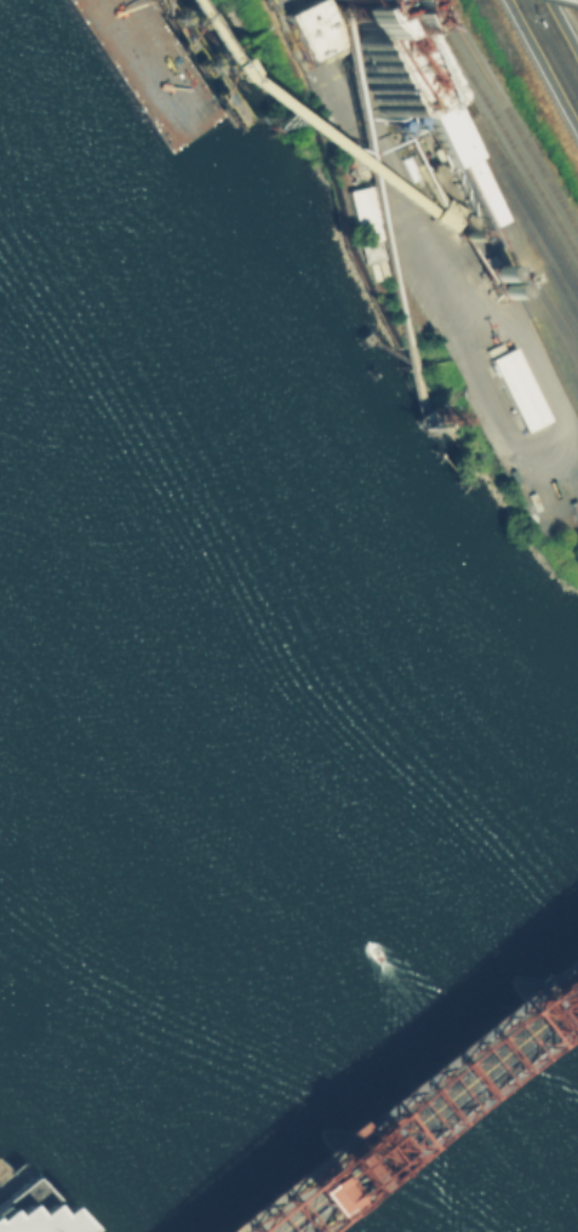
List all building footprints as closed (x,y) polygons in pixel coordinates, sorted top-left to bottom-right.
[(313,47),(292,0),(325,0),(334,21),(353,12),(360,27),(365,38),(347,56),(343,51),(328,41),(321,44),(313,47)] [(348,46),(365,38),(360,27),(373,19),(382,16),(388,21),(388,27),(393,32),(394,38),(397,41),(399,47),(402,52),(404,56),(404,59),(407,62),(410,68),(410,70),(413,74),(414,78),(416,82),(419,85),(420,91),(419,97),(417,99),(385,116),(377,113),(373,107),(370,103),(366,98),(366,93),(360,86),(356,80),(359,69),(348,46)] [(441,92),(500,217),(483,226),(454,162),(446,166),(423,119),(417,103),(441,92)] [(390,263),(366,268),(357,246),(353,222),(348,194),(374,188),(378,207),(385,241),(383,241),(385,252),(390,263)] [(554,422),(522,437),(514,410),(491,363),(519,350),(539,393),(554,422)] [(554,1037),(548,1029),(544,1026),(556,1016),(560,1021),(565,1027),(554,1037)] [(321,1139),(317,1134),(313,1127),(324,1118),(330,1124),(333,1129),(321,1139)] [(17,1175),(72,1231),(0,1231),(0,1189),(17,1175)]
